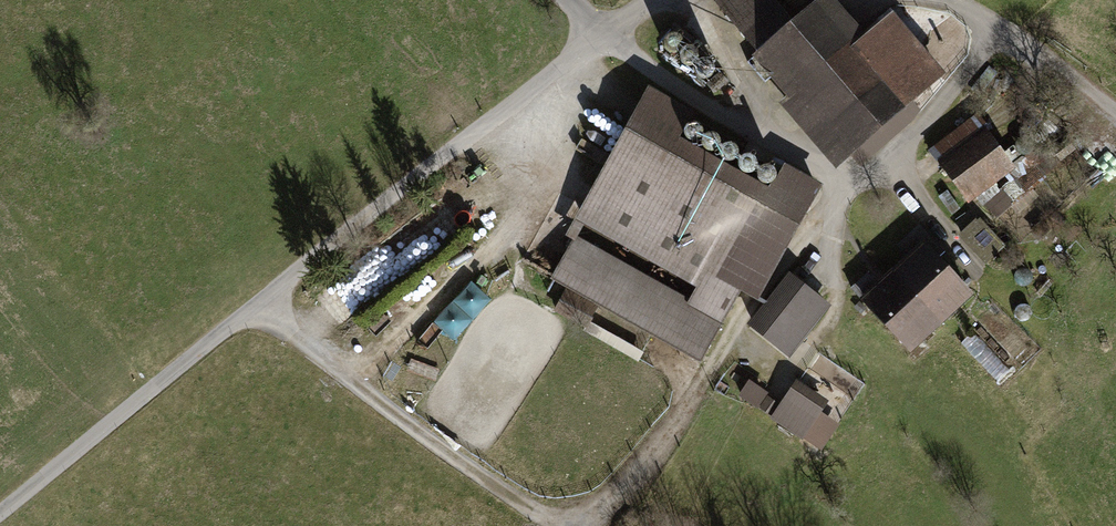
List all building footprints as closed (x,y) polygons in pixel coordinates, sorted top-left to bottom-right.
[(792,101),(866,37),(834,0),(799,0),(794,4),(790,0),(728,0),(720,7),(767,61),(762,66),(792,101)] [(897,11),(866,37),(792,101),(794,103),(786,110),(842,175),(955,79),(897,11)] [(824,185),(647,88),(569,231),(576,235),(550,282),(704,367),(743,295),(758,303),(824,185)] [(991,135),(946,171),(978,212),(1023,176),(991,135)] [(964,232),(990,260),(1004,246),(979,218),(964,232)] [(984,307),(929,248),(898,277),(953,336),(984,307)] [(356,304),(377,294),(364,266),(343,276),(356,304)] [(833,307),(792,275),(750,328),(791,360),(833,307)] [(953,336),(898,277),(866,306),(921,365),(953,336)] [(454,339),(493,301),(474,282),(435,320),(454,339)] [(750,383),(741,397),(767,413),(776,398),(750,383)] [(835,406),(800,385),(775,425),(810,446),(835,406)]
